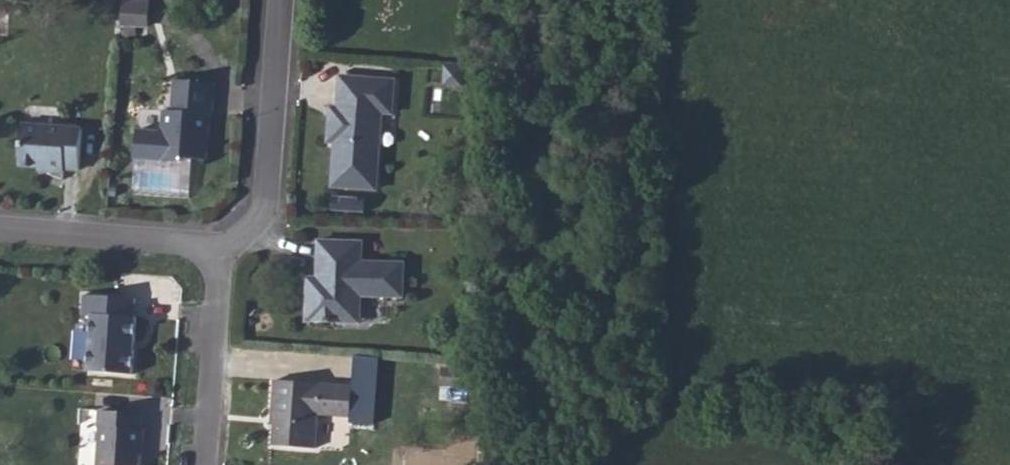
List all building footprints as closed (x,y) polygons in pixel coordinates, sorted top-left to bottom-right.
[(150,4),(123,3),(121,36),(129,36),(130,26),(137,26),(148,27),(150,4)] [(129,36),(136,37),(137,26),(130,26),(129,36)] [(464,68),(459,68),(446,67),(445,84),(458,85),(462,86),(464,68)] [(395,80),(341,76),(339,107),(338,117),(330,116),(328,142),(336,142),(333,186),(377,190),(381,143),(376,142),(378,112),(393,113),(395,80)] [(213,115),(215,83),(175,80),(173,111),(165,110),(163,129),(168,134),(166,161),(184,162),(189,158),(205,159),(206,135),(209,135),(211,115),(213,115)] [(330,116),(338,117),(339,107),(331,107),(330,116)] [(83,129),(23,125),(20,165),(47,167),(47,171),(65,172),(65,169),(80,170),(83,129)] [(308,277),(307,315),(313,322),(332,322),(332,315),(346,315),(346,305),(361,306),(362,296),(404,297),(405,263),(363,262),(363,242),(323,241),(323,272),(319,278),(318,278),(308,277)] [(136,299),(84,295),(82,315),(92,316),(88,371),(133,375),(135,350),(132,349),(133,342),(136,342),(138,317),(135,317),(136,299)] [(332,322),(361,323),(361,306),(346,305),(346,315),(332,315),(332,322)] [(359,386),(276,380),(273,414),(276,417),(274,445),(316,449),(319,415),(356,418),(355,424),(380,426),(384,360),(360,359),(359,386)] [(446,385),(471,387),(472,370),(447,369),(446,385)] [(101,411),(100,427),(101,427),(98,464),(139,464),(140,446),(143,446),(144,429),(142,429),(143,414),(101,411)]
